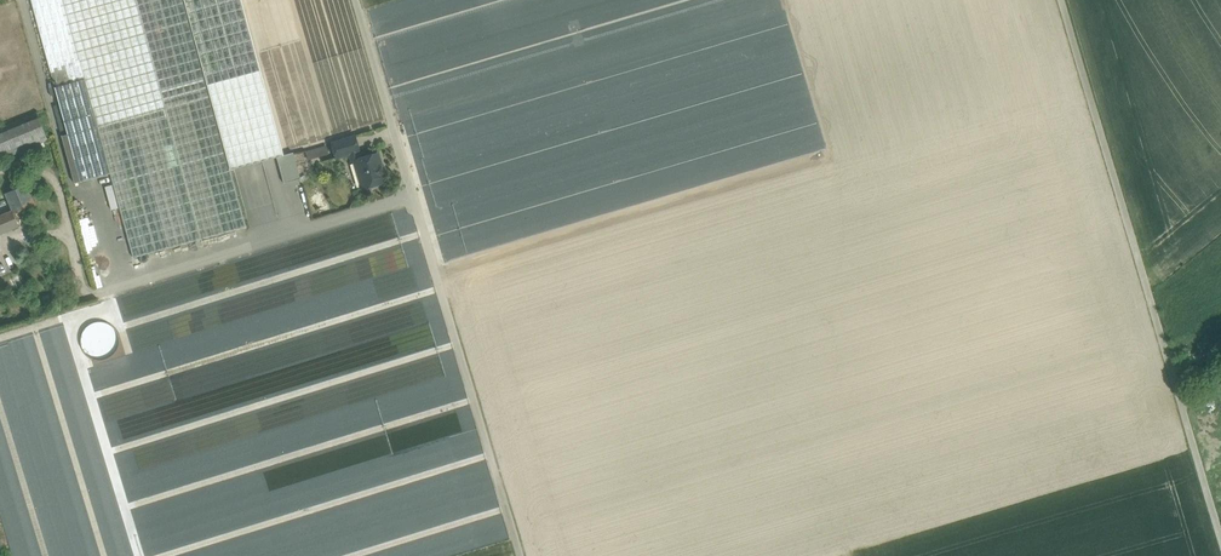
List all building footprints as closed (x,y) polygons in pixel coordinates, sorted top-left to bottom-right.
[(50,69),(80,61),(110,173),(133,257),(246,226),(231,169),(185,0),(31,0),(50,69)] [(242,0),(185,0),(231,169),(277,157),(284,155),(242,0)] [(110,173),(80,61),(50,69),(68,134),(62,136),(75,183),(110,173)] [(0,127),(0,160),(48,140),(36,112),(0,127)] [(355,136),(332,143),(337,158),(349,155),(357,152),(360,151),(355,136)] [(326,146),(306,152),(308,159),(328,153),(326,146)] [(284,155),(277,157),(284,183),(300,179),(293,152),(284,155)] [(357,152),(349,155),(351,162),(355,161),(355,160),(359,159),(357,152)] [(359,159),(355,160),(355,161),(363,188),(369,186),(372,188),(378,186),(380,183),(386,181),(378,154),(359,159)] [(0,185),(0,193),(1,196),(6,194),(6,193),(28,184),(24,175),(0,185)] [(43,199),(36,181),(28,184),(35,203),(43,199)] [(28,184),(6,193),(6,194),(13,212),(14,212),(35,204),(35,203),(28,184)] [(14,212),(13,212),(9,214),(14,228),(19,226),(14,212)] [(0,217),(0,233),(14,228),(9,214),(0,217)]
